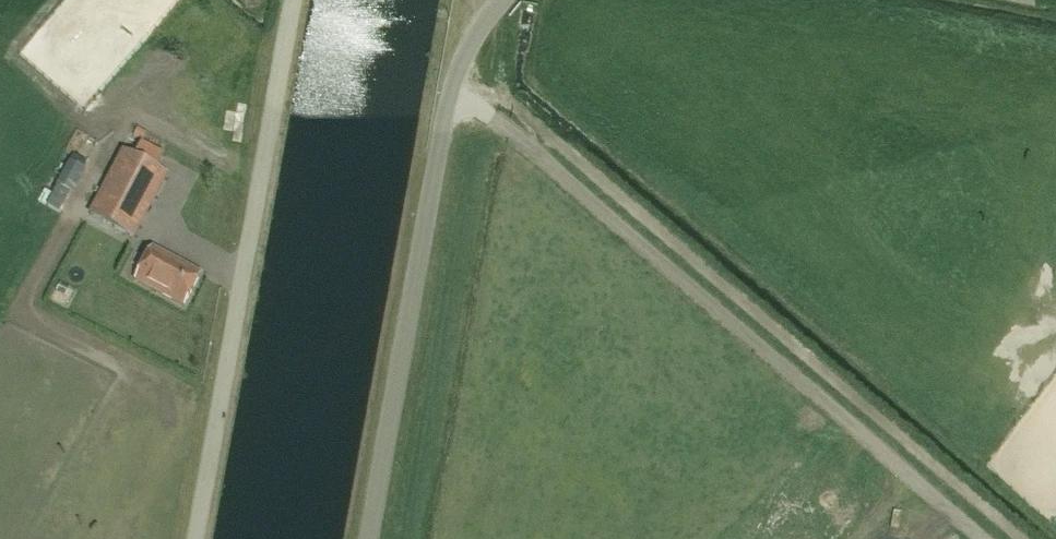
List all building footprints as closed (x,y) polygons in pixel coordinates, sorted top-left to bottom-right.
[(89,214),(92,216),(135,239),(151,208),(169,174),(123,150),(89,214)] [(186,306),(202,274),(153,249),(137,281),(186,306)]
